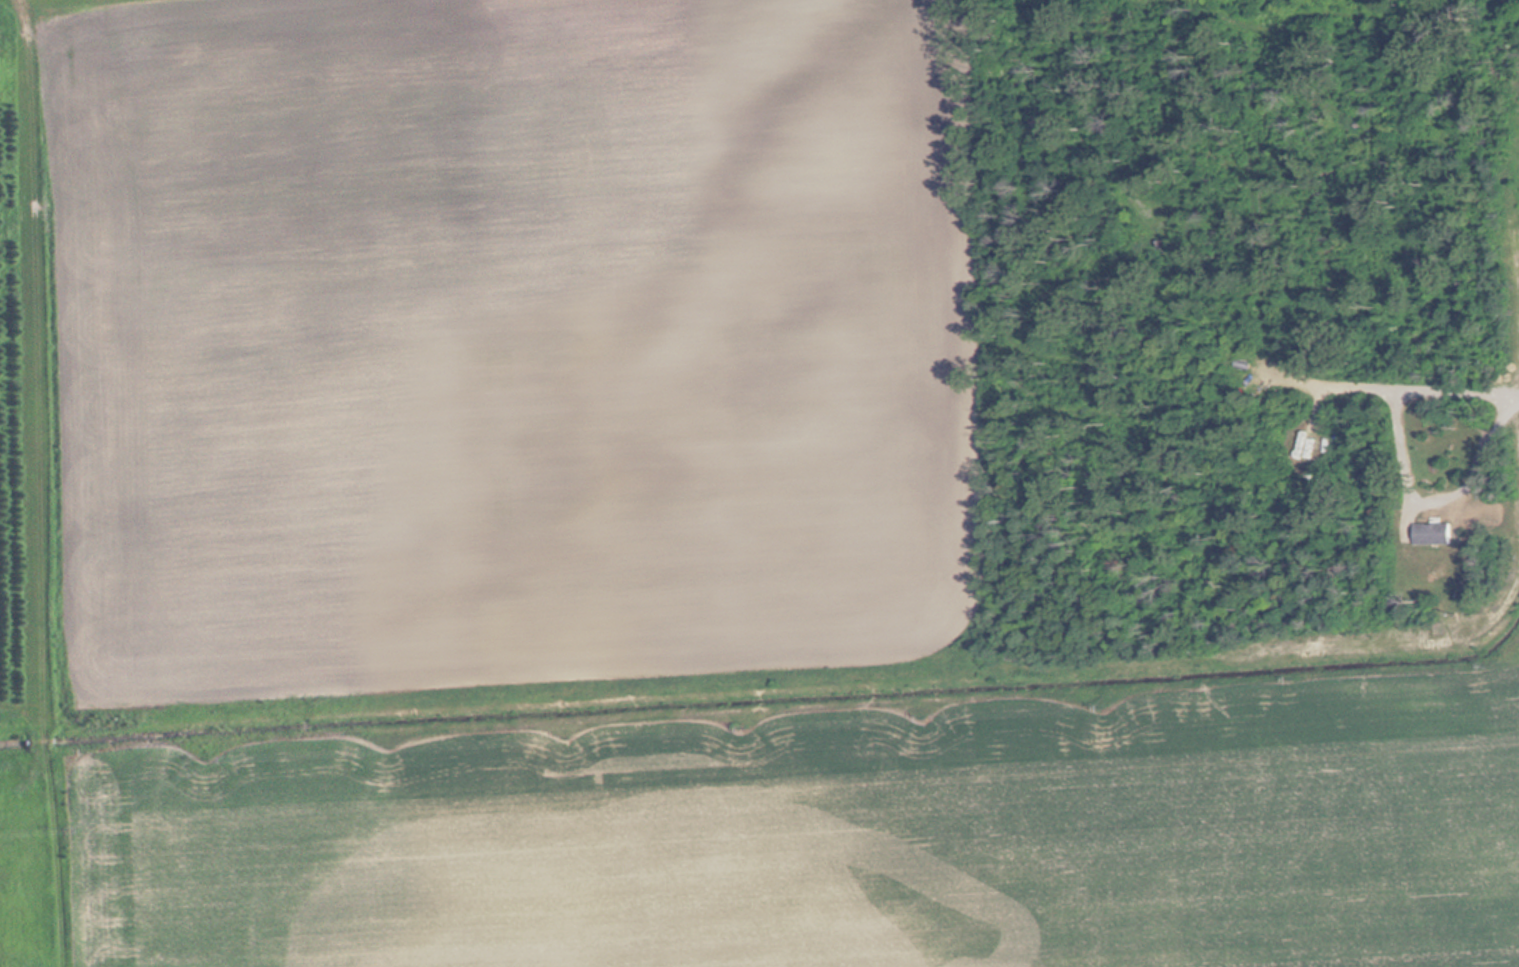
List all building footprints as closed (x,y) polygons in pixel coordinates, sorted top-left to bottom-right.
[(1455,524),(1416,524),(1416,546),(1455,546),(1455,524)]
